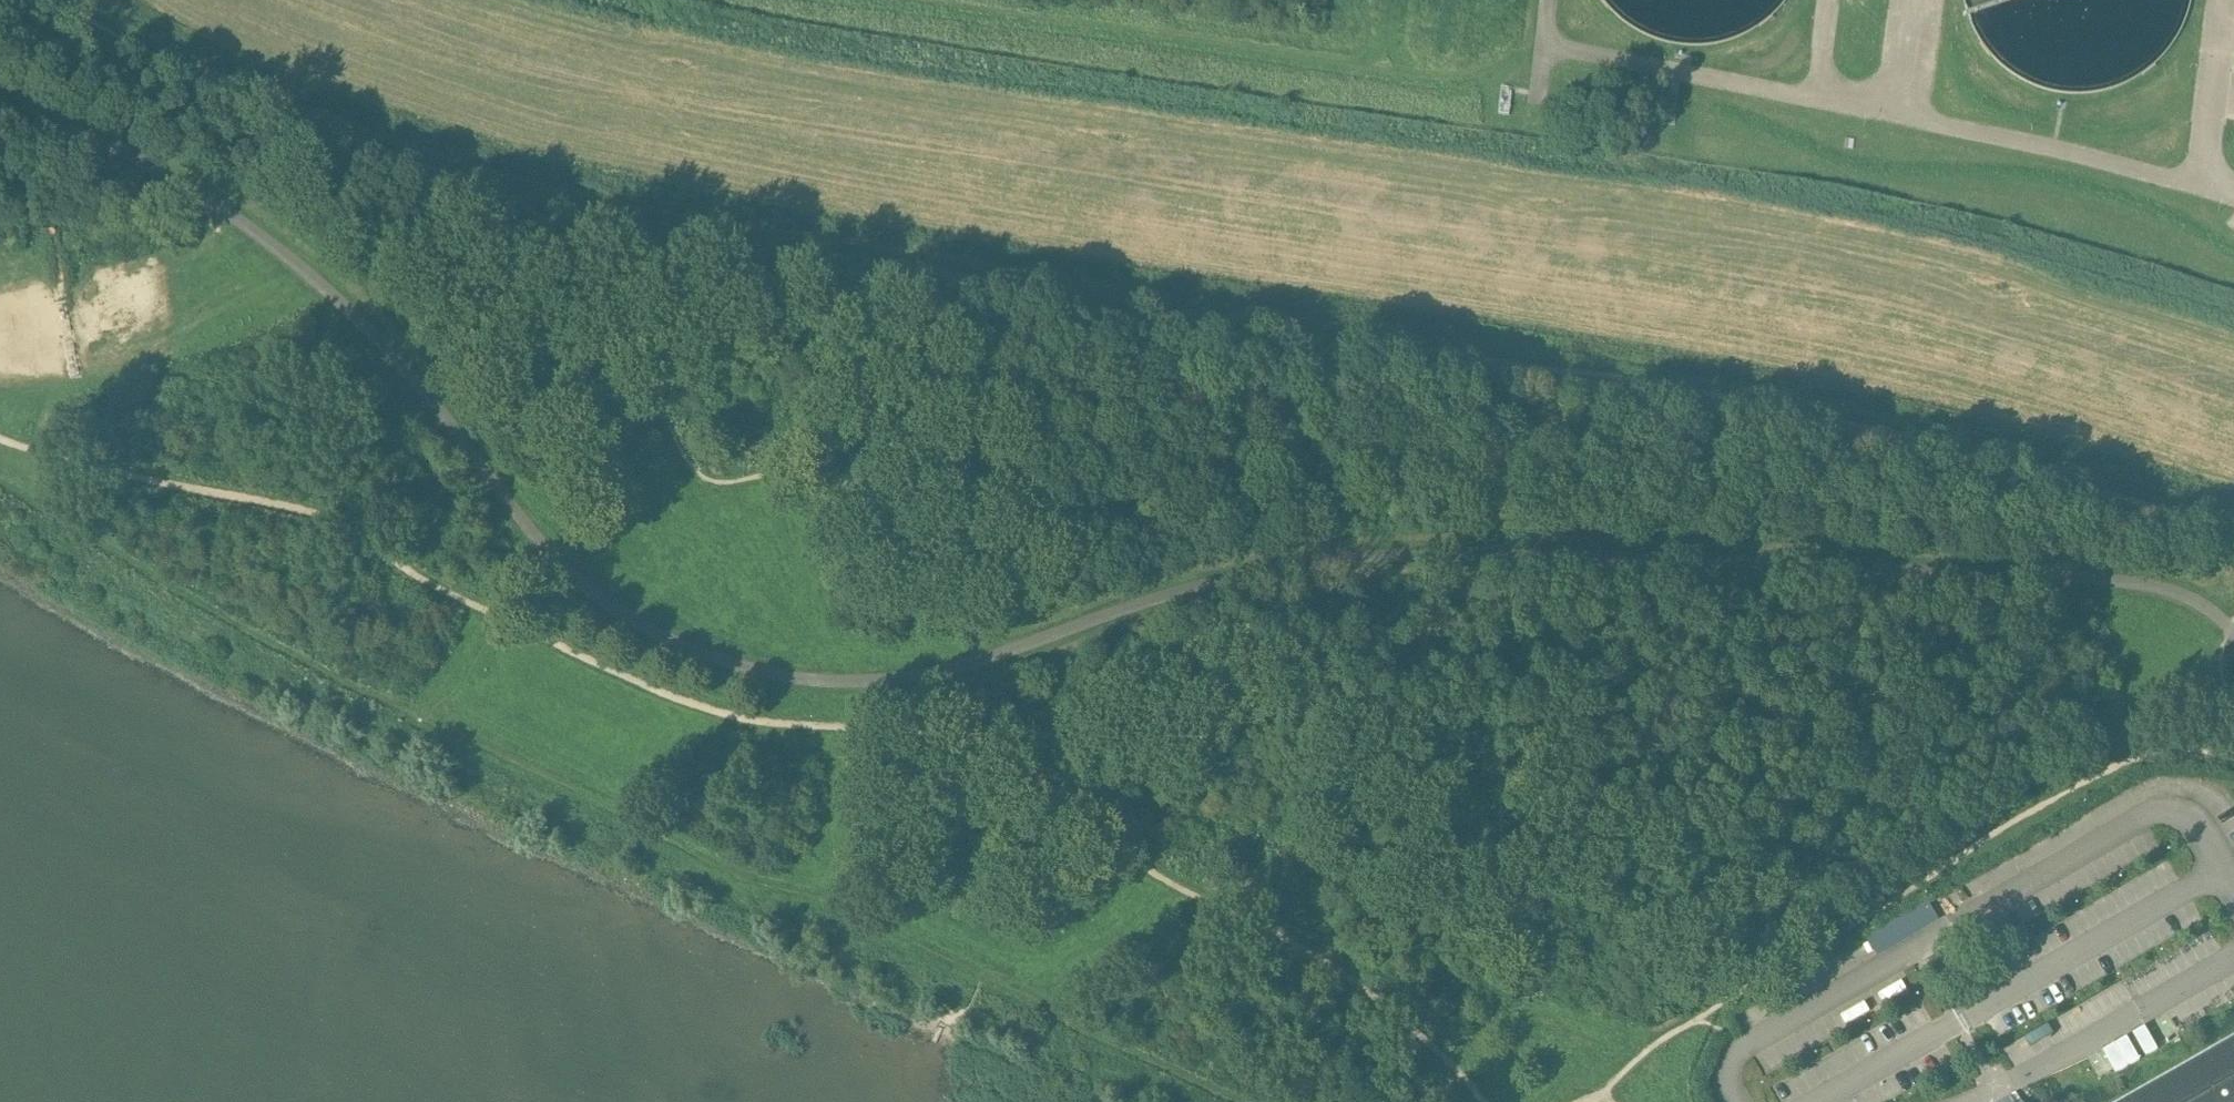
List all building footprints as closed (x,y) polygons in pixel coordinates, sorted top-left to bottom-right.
[(1868,935),(1878,953),(1878,954),(1937,920),(1937,919),(1926,901),(1868,935)] [(2144,1026),(2133,1033),(2146,1056),(2158,1050),(2144,1026)] [(2128,1067),(2140,1060),(2126,1037),(2115,1043),(2128,1067)] [(2165,1080),(2127,1101),(2233,1101),(2233,1041),(2165,1080)] [(2114,1044),(2103,1050),(2116,1073),(2127,1067),(2114,1044)] [(2015,1091),(1996,1101),(2022,1101),(2015,1091)]
